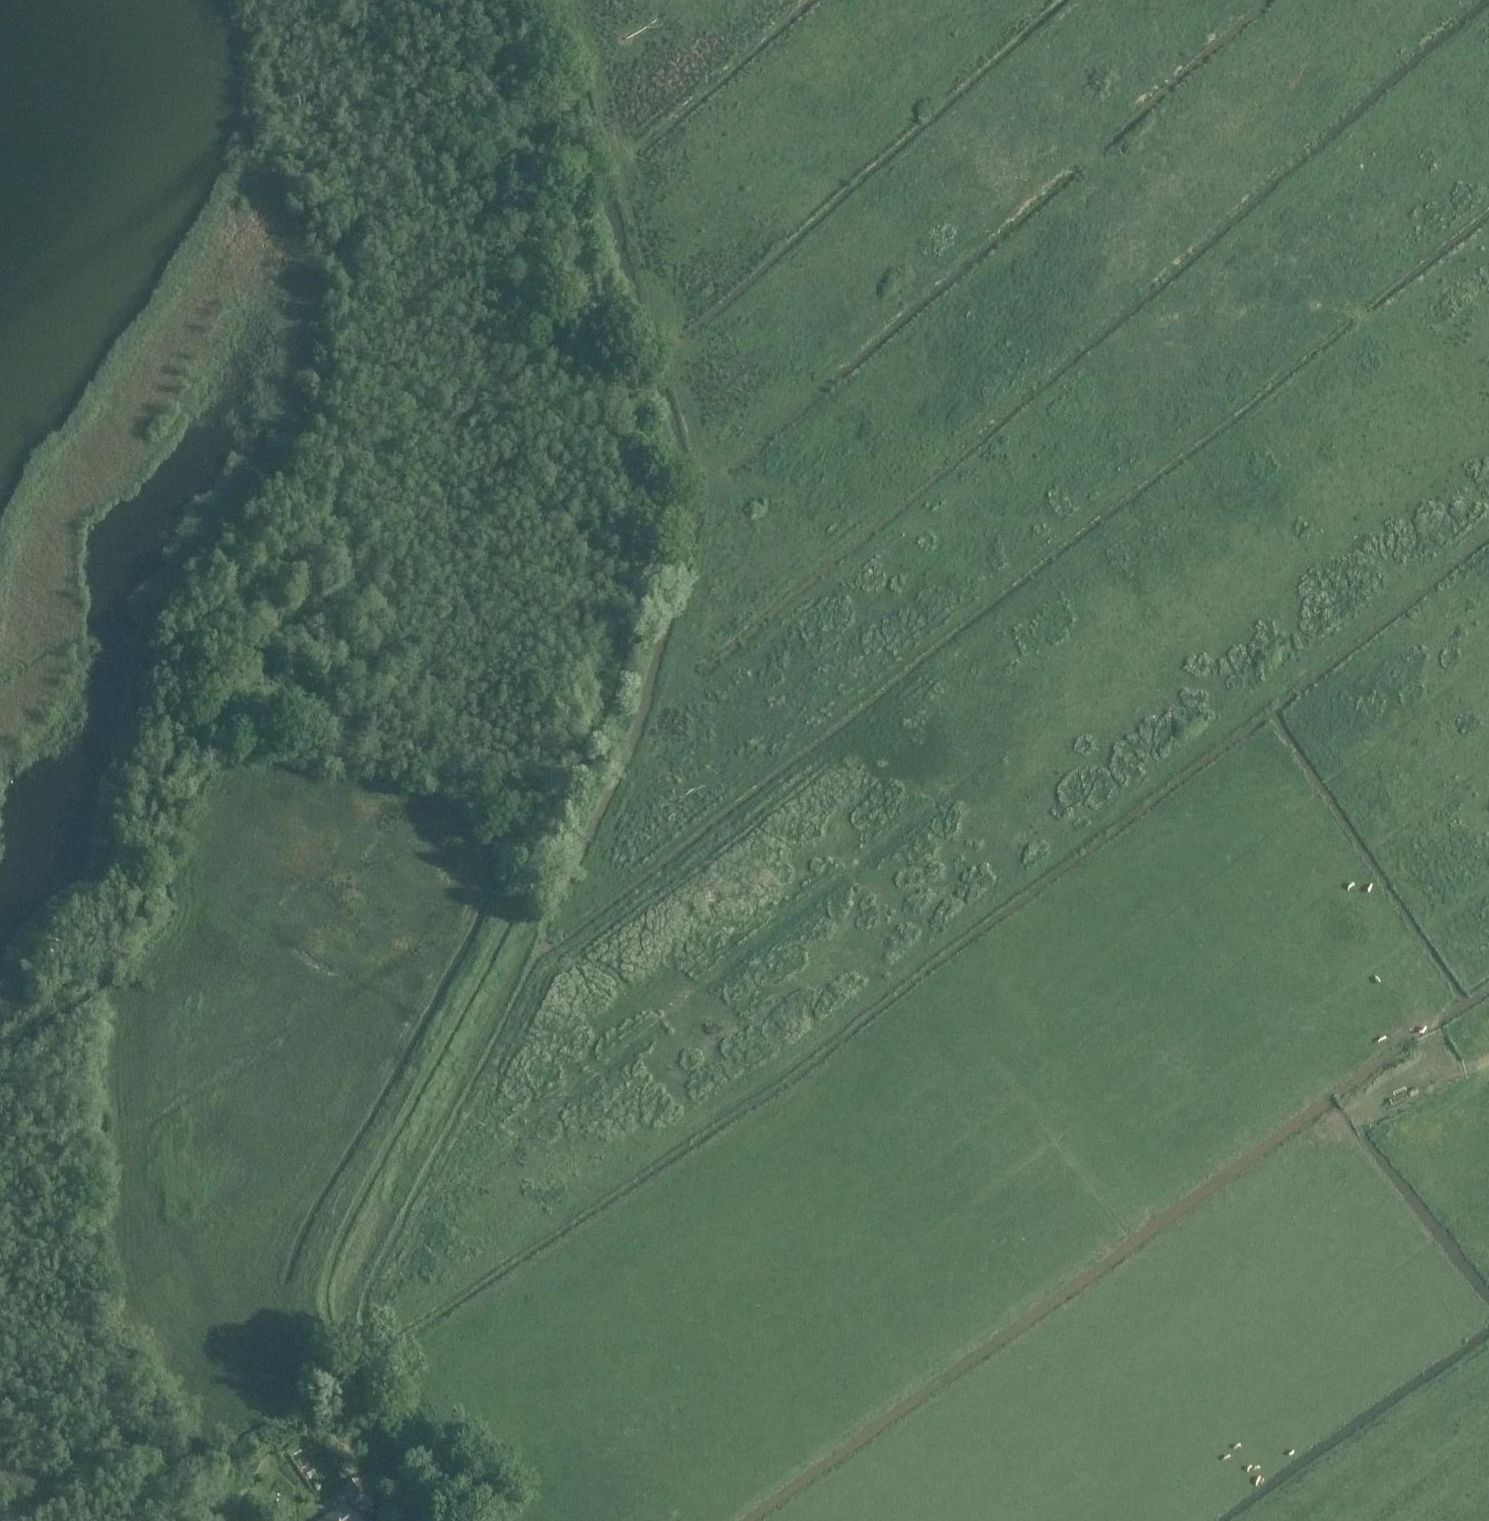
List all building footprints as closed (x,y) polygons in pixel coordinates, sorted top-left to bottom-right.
[(378,1509),(360,1483),(341,1496),(349,1508),(346,1511),(344,1508),(325,1520),(362,1520),(378,1509)]
